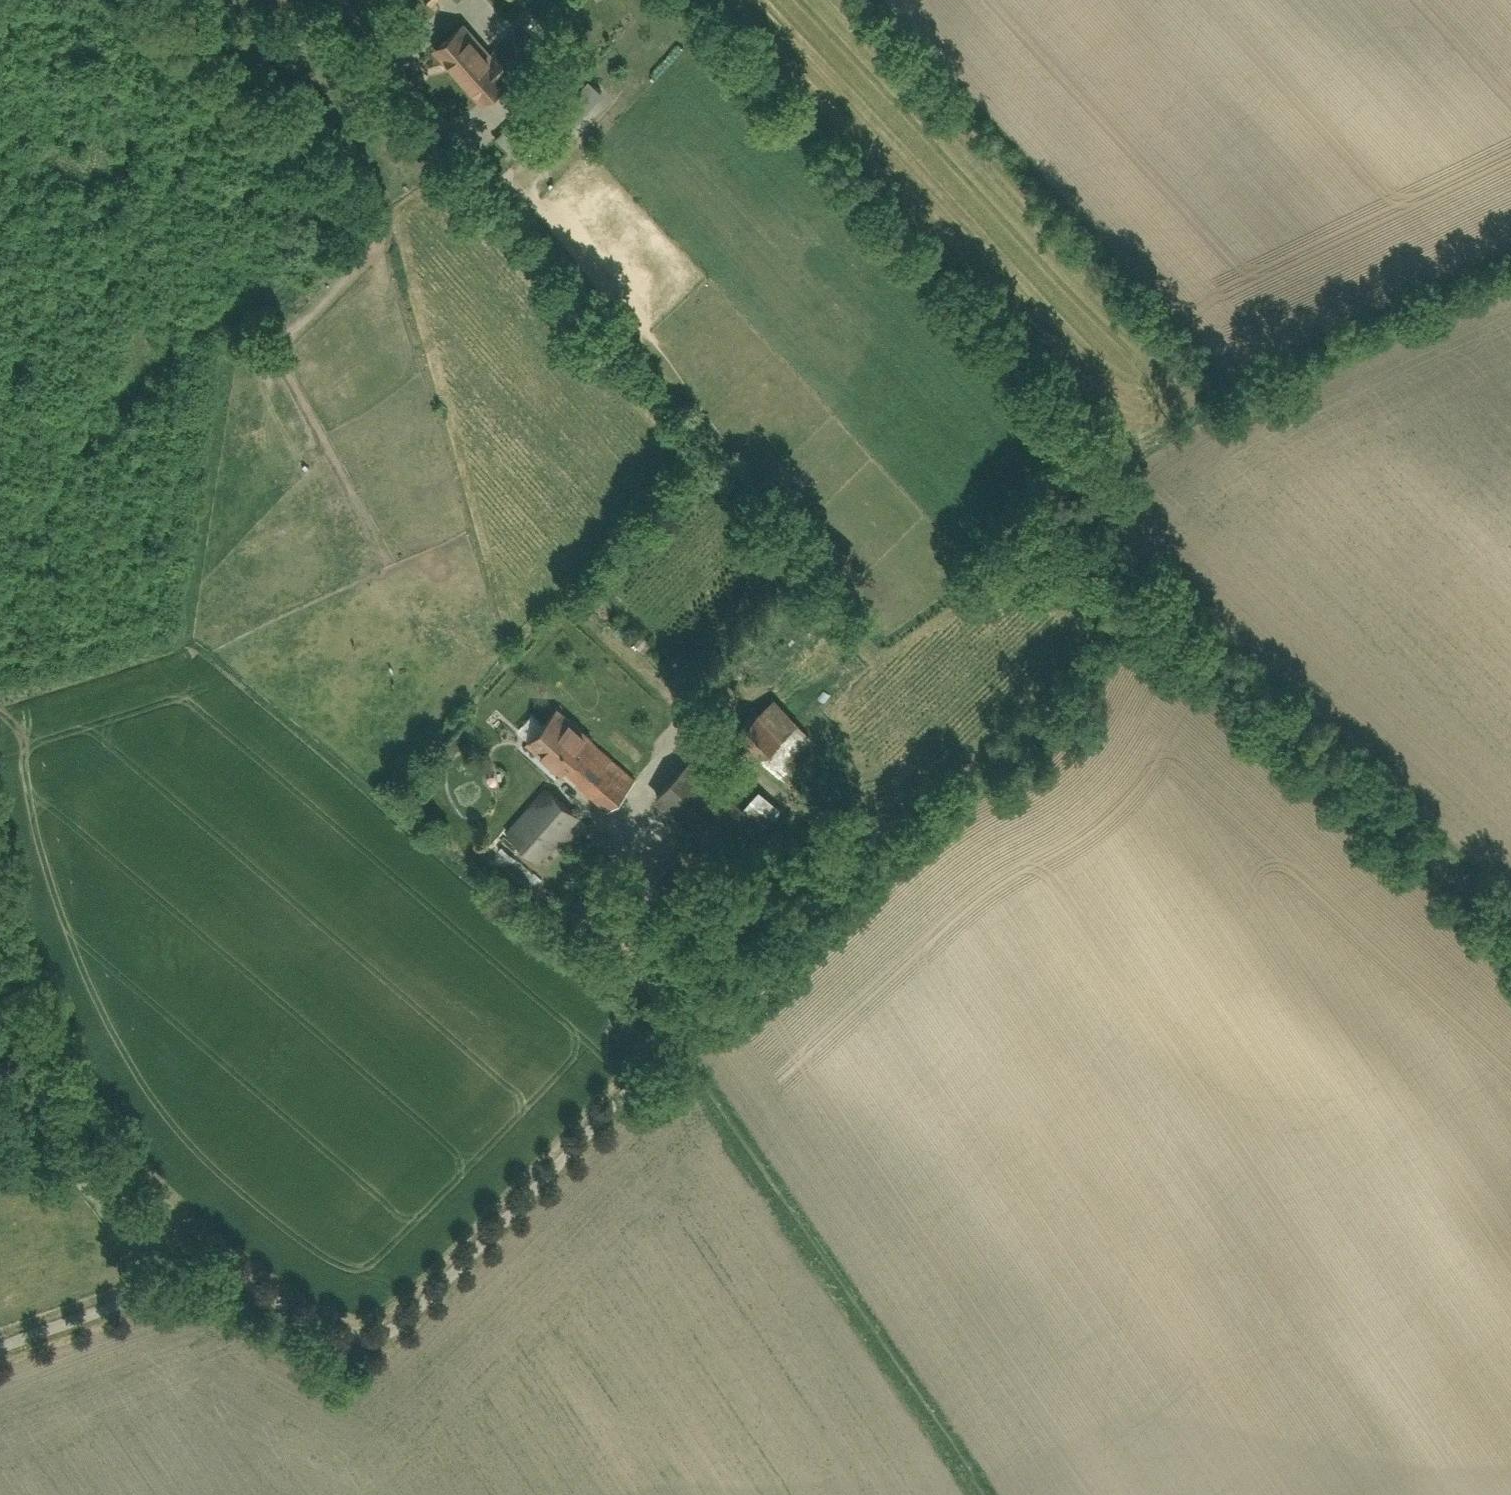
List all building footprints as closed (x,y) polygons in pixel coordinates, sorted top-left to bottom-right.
[(432,46),(481,102),(543,47),(523,25),(495,49),(466,16),(432,46)] [(557,708),(526,743),(605,810),(635,775),(557,708)] [(761,708),(736,729),(788,788),(826,756),(798,723),(784,735),(761,708)] [(685,762),(657,793),(729,859),(758,828),(685,762)] [(551,787),(507,836),(543,868),(587,818),(551,787)] [(740,801),(763,824),(778,810),(754,787),(740,801)]
